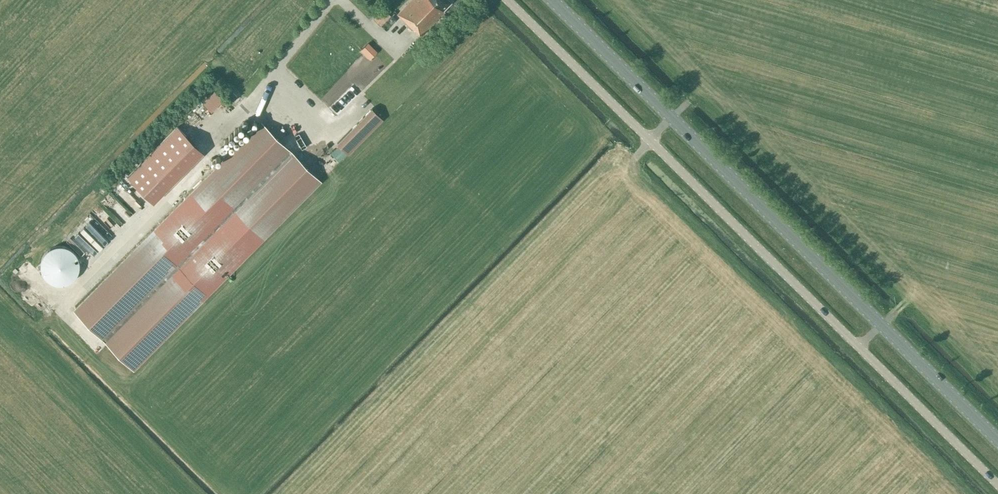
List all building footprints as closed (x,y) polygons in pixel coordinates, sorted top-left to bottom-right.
[(449,0),(411,0),(397,13),(414,30),(415,29),(421,35),(444,11),(443,10),(451,2),(449,0)] [(391,15),(383,8),(373,18),(380,25),(391,15)] [(376,51),(368,43),(362,49),(370,57),(376,51)] [(216,92),(206,98),(210,105),(220,99),(216,92)] [(208,113),(213,117),(224,105),(220,101),(208,113)] [(383,119),(372,108),(337,143),(348,154),(383,119)] [(245,117),(234,123),(237,127),(248,121),(245,117)] [(322,181),(261,120),(72,310),(133,370),(322,181)] [(177,126),(128,176),(149,198),(199,148),(177,126)]
